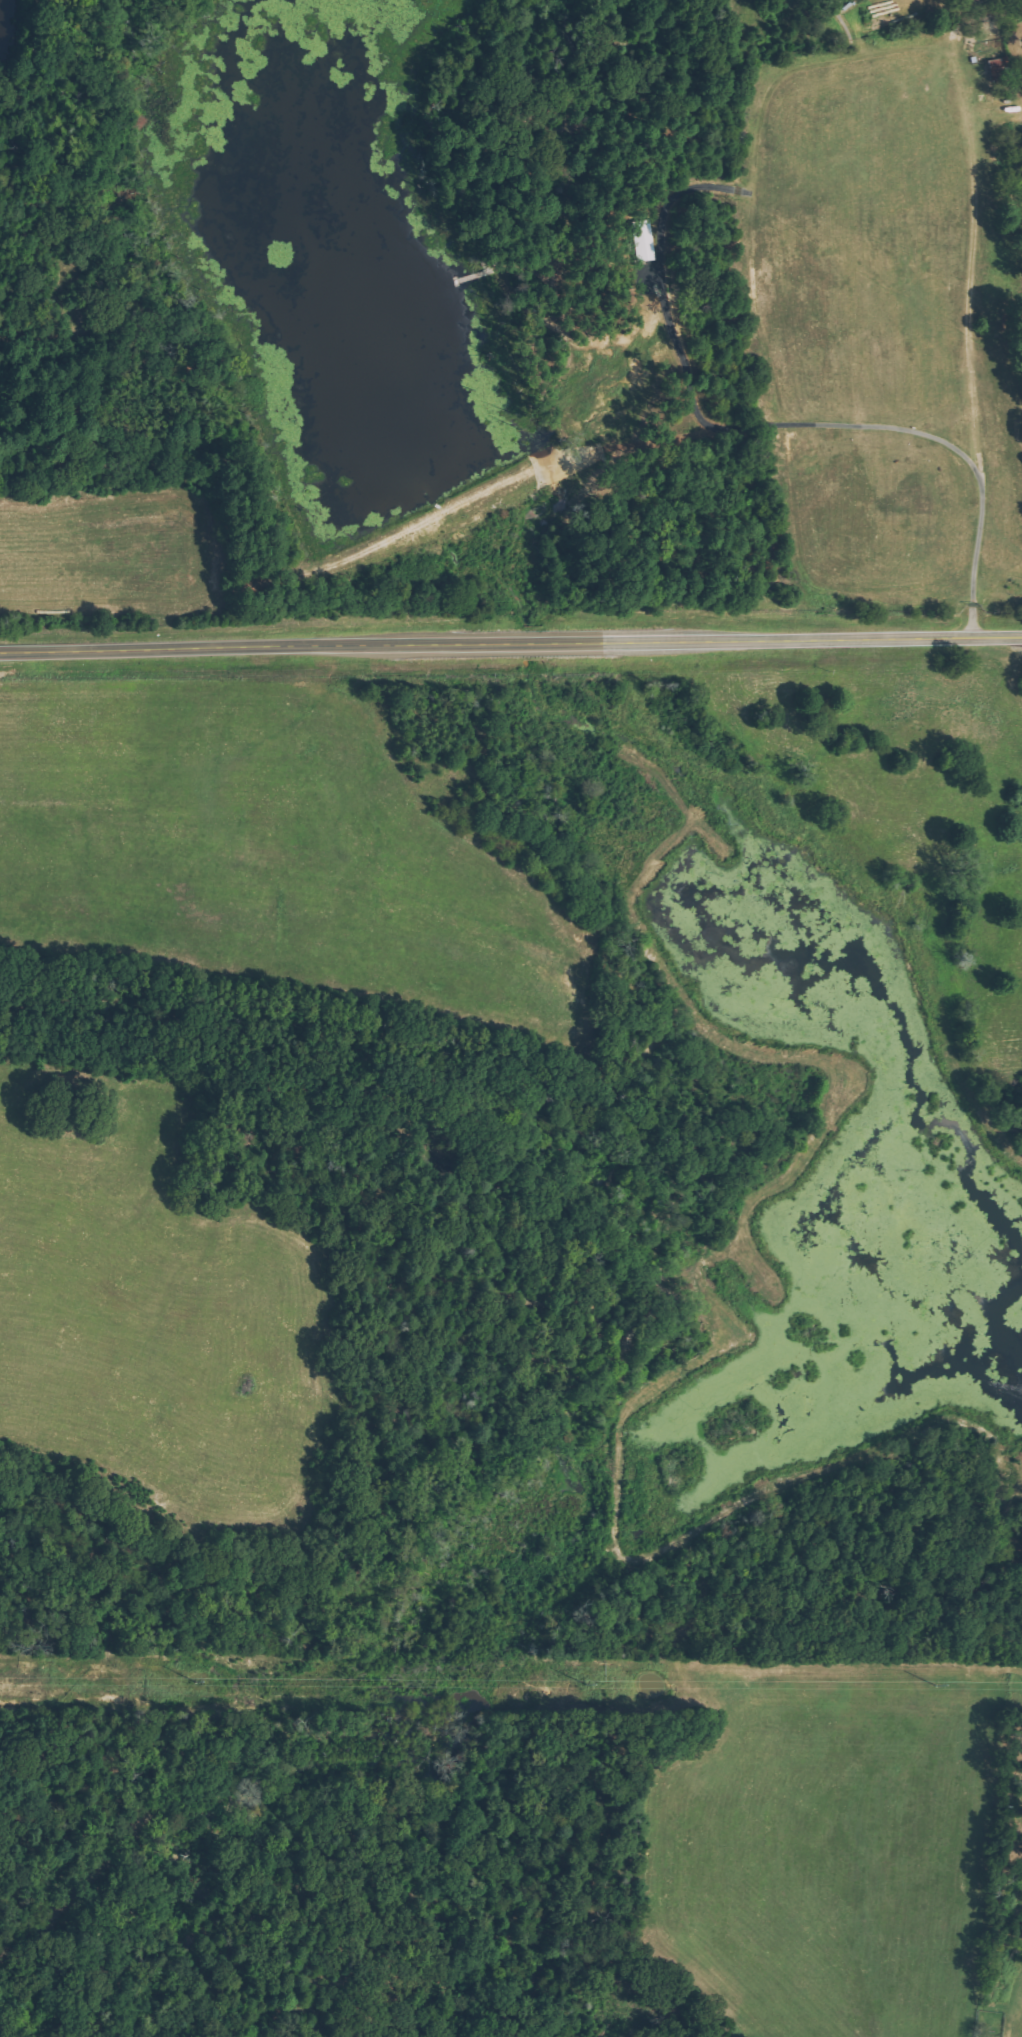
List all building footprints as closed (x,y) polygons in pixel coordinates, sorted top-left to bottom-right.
[(635,263),(654,260),(648,220),(629,223),(635,263)]
